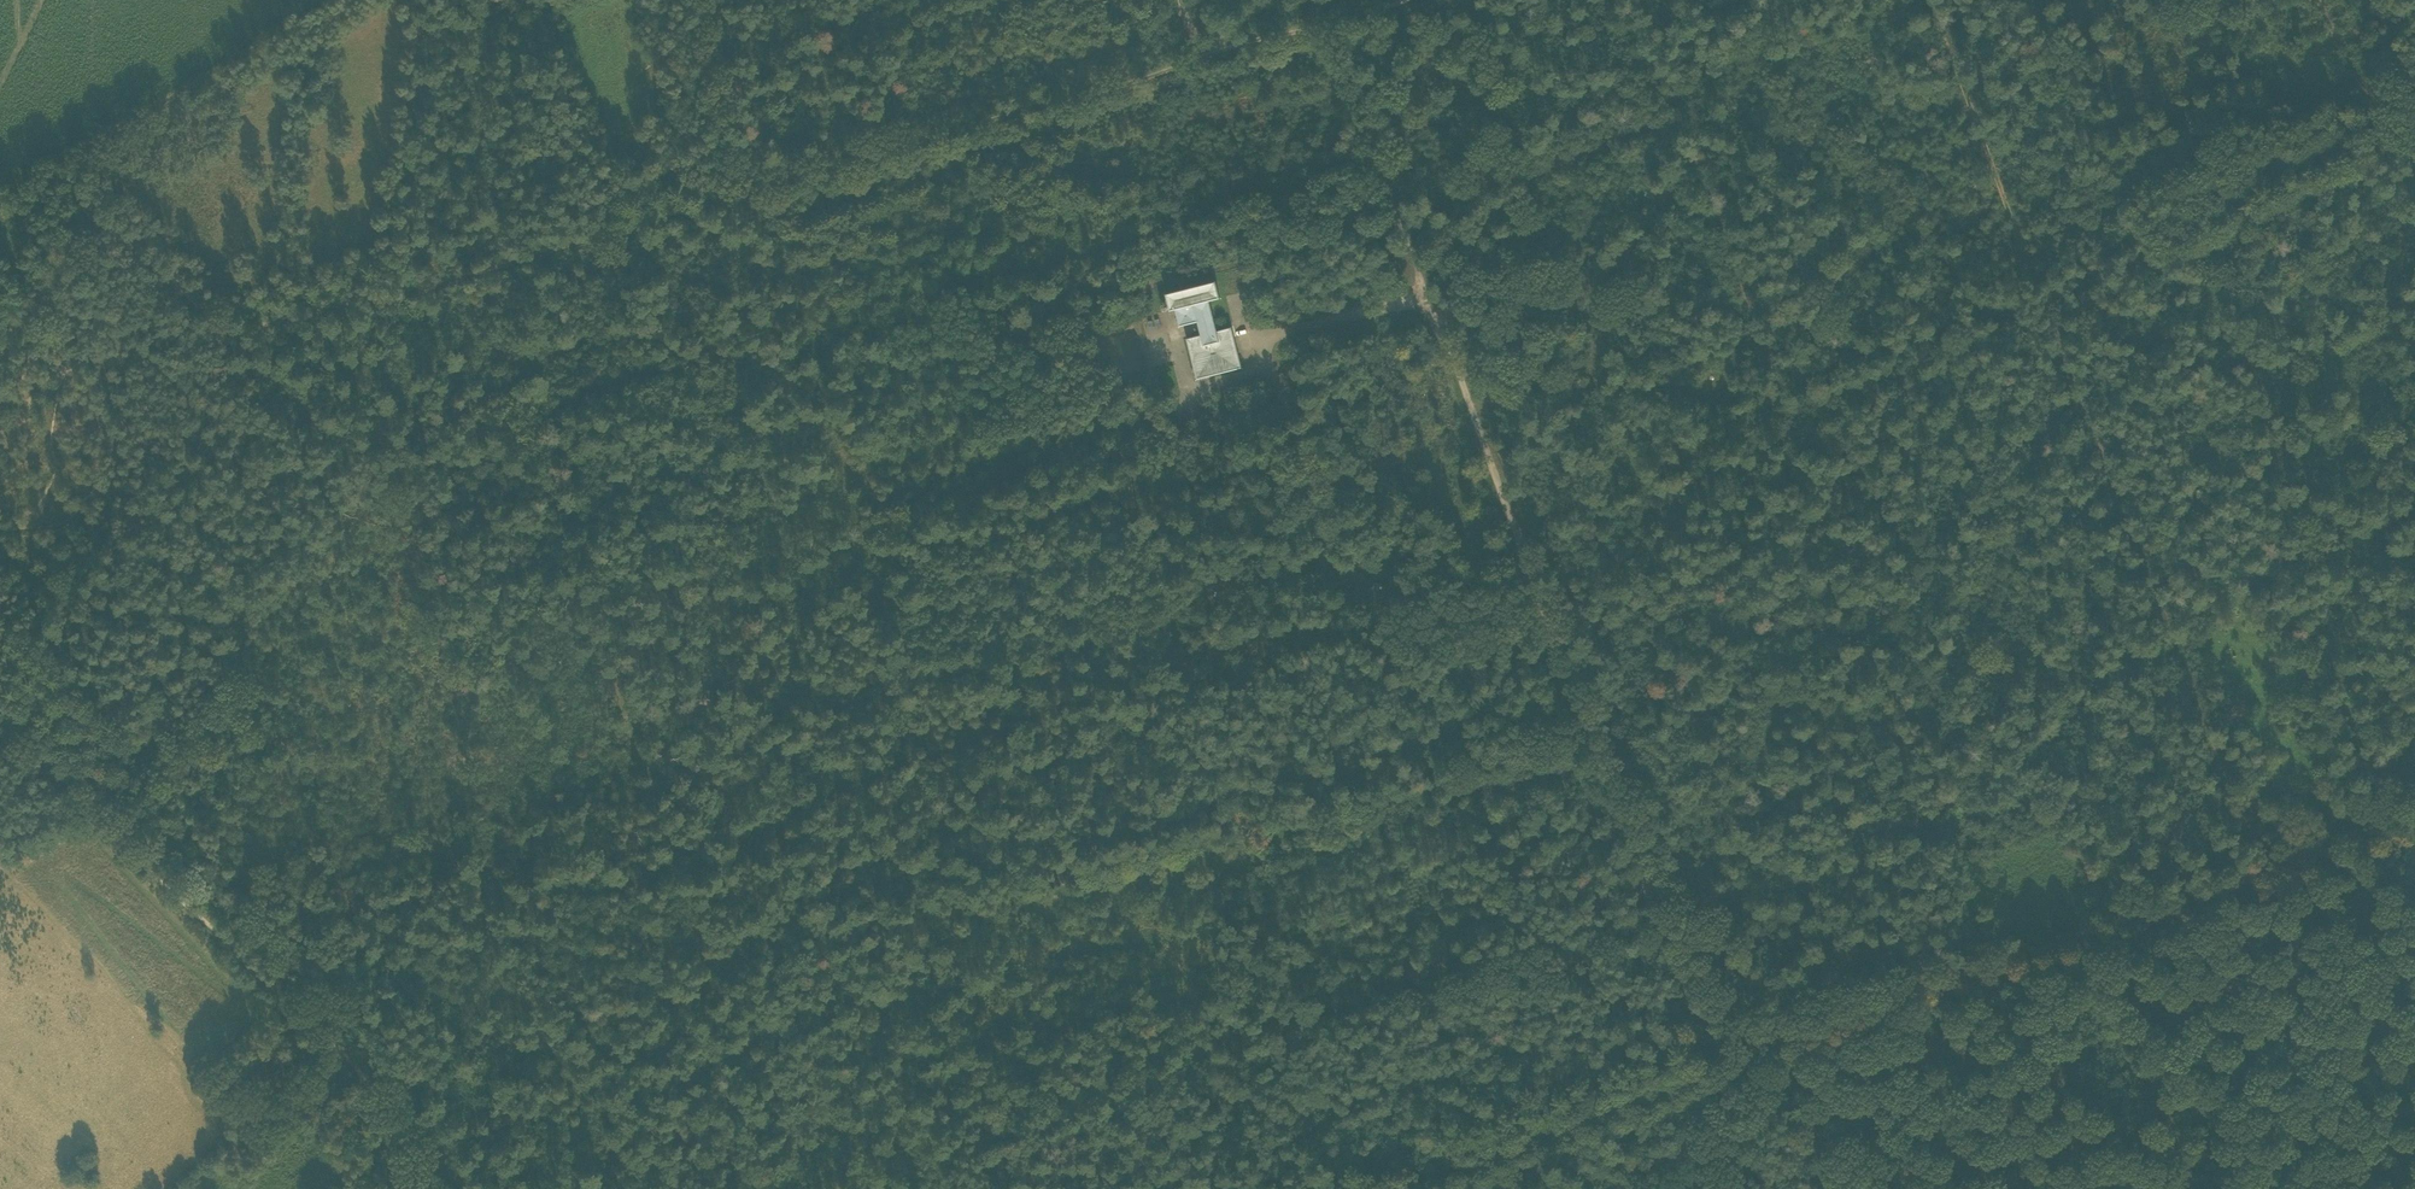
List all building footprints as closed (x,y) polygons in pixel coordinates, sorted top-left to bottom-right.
[(1188,339),(1199,381),(1245,368),(1239,348),(1236,349),(1233,339),(1237,338),(1234,327),(1219,331),(1211,301),(1222,298),(1218,281),(1207,284),(1168,295),(1172,312),(1177,311),(1182,328),(1199,323),(1203,336),(1188,339)] [(1384,584),(1375,581),(1373,588),(1383,591),(1384,584)] [(1870,1096),(1860,1097),(1861,1104),(1871,1103),(1870,1096)]
